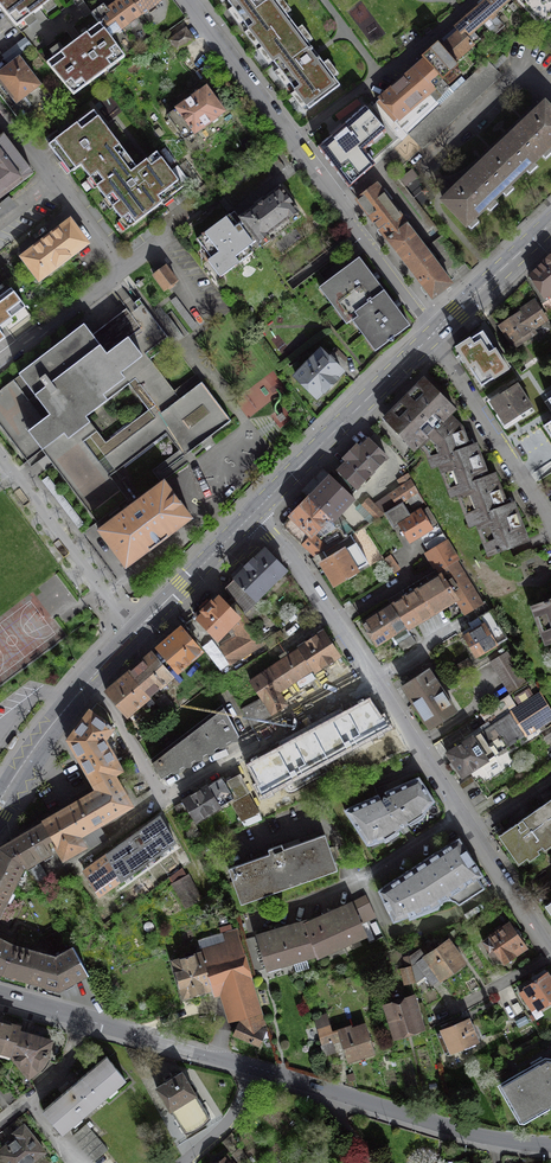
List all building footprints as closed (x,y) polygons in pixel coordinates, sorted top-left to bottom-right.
[(16,26),(36,12),(51,0),(0,0),(0,6),(16,26)] [(131,0),(120,0),(107,10),(121,29),(141,14),(131,0)] [(141,14),(160,0),(131,0),(141,14)] [(261,45),(292,22),(275,0),(227,0),(261,45)] [(455,27),(459,31),(441,47),(451,58),(455,62),(480,39),(473,32),(483,23),(494,35),(504,26),(494,14),(509,0),(486,0),(455,27)] [(540,24),(550,15),(550,0),(519,0),(540,24)] [(121,29),(107,10),(103,5),(92,13),(100,23),(110,37),(121,29)] [(313,49),(292,22),(261,45),(309,108),(340,85),(319,58),(315,60),(312,57),(309,52),(313,49)] [(110,37),(100,23),(47,63),(73,95),(107,70),(104,67),(114,60),(116,63),(125,57),(110,37)] [(185,29),(170,41),(178,50),(193,39),(185,29)] [(25,38),(2,56),(9,65),(32,47),(25,38)] [(442,51),(428,64),(440,78),(456,63),(455,62),(451,58),(448,59),(442,51)] [(20,59),(0,75),(0,82),(0,83),(0,93),(22,122),(51,100),(20,59)] [(440,78),(428,64),(424,60),(372,106),(401,140),(450,88),(440,78)] [(224,111),(207,87),(168,115),(186,139),(224,111)] [(356,100),(335,115),(339,121),(361,106),(356,100)] [(510,138),(533,161),(543,151),(544,151),(550,144),(550,111),(545,105),(543,108),(543,107),(534,116),(533,115),(520,128),(520,127),(518,130),(510,138)] [(343,184),(349,192),(374,169),(364,156),(386,135),(364,108),(317,149),(343,184)] [(137,167),(94,111),(48,145),(55,153),(62,163),(65,160),(68,165),(73,171),(81,165),(90,178),(94,175),(100,183),(96,186),(106,199),(110,195),(116,204),(112,207),(122,219),(126,216),(132,225),(162,202),(158,196),(162,193),(166,190),(170,196),(183,187),(157,152),(137,167)] [(409,134),(422,148),(433,138),(442,129),(429,115),(409,134)] [(33,173),(3,135),(0,137),(0,198),(33,173)] [(510,138),(478,168),(501,192),(533,161),(510,138)] [(478,168),(444,201),(465,223),(473,216),(474,217),(501,192),(478,168)] [(377,186),(358,200),(380,230),(423,286),(432,298),(451,283),(377,186)] [(299,212),(279,187),(263,199),(263,198),(254,204),(255,205),(239,217),(242,221),(257,240),(261,246),(271,239),(268,235),(288,219),(292,223),(301,216),(298,212),(299,212)] [(257,240),(242,221),(237,225),(229,215),(197,239),(211,258),(207,260),(220,277),(239,263),(235,257),(257,240)] [(86,243),(69,221),(22,257),(39,279),(86,243)] [(464,263),(442,235),(431,244),(442,259),(439,260),(451,276),(464,263)] [(550,256),(530,276),(544,298),(550,294),(550,256)] [(383,290),(359,258),(325,284),(352,319),(357,315),(371,305),(369,301),(383,290)] [(177,280),(166,266),(153,275),(165,290),(168,287),(169,290),(175,285),(173,283),(177,280)] [(25,306),(10,288),(0,296),(0,325),(25,306)] [(371,305),(357,315),(381,346),(388,341),(394,341),(394,336),(409,325),(383,290),(369,301),(371,305)] [(130,305),(92,334),(84,324),(19,374),(20,375),(0,390),(0,426),(27,461),(41,450),(97,522),(127,499),(110,476),(166,433),(184,456),(231,420),(201,382),(180,398),(149,359),(171,343),(166,337),(167,337),(138,299),(130,305)] [(500,325),(515,348),(541,330),(543,333),(550,328),(550,325),(535,301),(500,325)] [(456,349),(481,389),(508,372),(483,332),(456,349)] [(342,371),(321,350),(296,376),(317,396),(324,389),(325,390),(336,379),(335,378),(342,371)] [(386,419),(389,420),(397,427),(396,428),(412,444),(415,447),(420,442),(447,415),(452,410),(425,383),(425,380),(422,380),(422,383),(416,389),(413,389),(413,392),(407,398),(403,398),(403,402),(398,407),(395,407),(395,410),(389,416),(387,416),(386,419)] [(501,395),(491,402),(505,423),(519,413),(522,418),(534,411),(517,385),(508,391),(506,387),(499,392),(501,395)] [(458,490),(487,479),(475,447),(468,449),(460,429),(447,415),(420,442),(427,449),(434,447),(446,479),(453,476),(458,490)] [(356,445),(350,451),(372,473),(387,457),(369,439),(360,449),(356,445)] [(372,473),(350,451),(344,458),(347,461),(332,477),(350,495),(368,477),(372,473)] [(418,492),(407,474),(397,480),(401,486),(389,494),(397,505),(402,502),(418,492)] [(315,492),(309,498),(329,518),(338,525),(343,519),(338,514),(354,498),(350,495),(332,477),(331,476),(315,491),(315,492)] [(494,477),(487,479),(458,490),(465,508),(472,505),(484,538),(491,535),(497,552),(501,551),(500,548),(525,539),(513,505),(506,508),(494,477)] [(191,517),(164,481),(98,529),(125,567),(191,517)] [(362,505),(376,519),(385,513),(397,505),(389,494),(374,505),(368,498),(362,505)] [(329,518),(309,498),(295,512),(295,513),(291,517),(292,517),(283,526),(303,545),(313,534),(329,518)] [(439,526),(428,508),(411,517),(402,502),(397,505),(385,513),(394,527),(399,524),(410,542),(419,537),(439,526)] [(313,534),(303,545),(314,556),(322,551),(348,536),(338,526),(317,539),(313,534)] [(437,569),(439,572),(456,561),(459,559),(439,526),(419,537),(429,552),(428,553),(437,569)] [(368,563),(350,534),(348,536),(322,551),(328,560),(323,563),(335,583),(368,563)] [(285,570),(265,549),(253,560),(246,567),(225,588),(235,602),(243,613),(253,625),(260,618),(260,619),(263,616),(253,606),(259,600),(257,598),(285,570)] [(482,603),(456,561),(439,572),(455,599),(464,614),(482,603)] [(455,599),(439,572),(437,569),(388,599),(392,606),(404,626),(412,622),(413,625),(455,599)] [(194,613),(194,614),(218,638),(232,625),(243,613),(235,602),(229,608),(219,598),(213,603),(210,600),(209,601),(202,609),(202,608),(200,610),(203,613),(198,617),(194,613)] [(550,602),(549,600),(544,602),(544,604),(534,608),(541,626),(548,624),(550,633),(550,602)] [(507,638),(485,601),(482,603),(464,614),(474,630),(463,636),(476,657),(507,638)] [(404,626),(392,606),(363,624),(375,645),(404,626)] [(243,613),(232,625),(239,637),(221,648),(230,663),(264,641),(253,625),(243,613)] [(180,628),(158,648),(178,670),(200,651),(180,628)] [(300,648),(250,681),(261,698),(241,709),(250,726),(273,714),(286,704),(278,691),(313,668),(315,671),(338,655),(323,631),(299,647),(300,648)] [(285,639),(280,631),(264,641),(270,649),(285,639)] [(411,636),(398,644),(403,651),(416,643),(411,636)] [(526,683),(506,651),(491,660),(511,693),(526,683)] [(130,672),(149,695),(170,676),(151,654),(130,672)] [(468,658),(454,667),(460,677),(474,668),(468,658)] [(455,712),(428,669),(403,685),(430,728),(455,712)] [(130,672),(107,693),(126,715),(149,695),(130,672)] [(524,735),(550,718),(550,710),(541,694),(517,709),(510,714),(524,735)] [(481,715),(489,727),(473,738),(472,736),(447,752),(462,776),(524,735),(510,714),(517,709),(508,696),(481,715)] [(377,735),(384,731),(367,701),(308,733),(310,736),(324,763),(302,775),(309,789),(388,754),(377,735)] [(112,773),(120,769),(103,738),(114,724),(106,710),(96,702),(69,739),(94,783),(112,773)] [(224,708),(152,762),(161,778),(239,735),(224,708)] [(258,812),(309,789),(302,775),(324,763),(310,736),(238,775),(258,812)] [(98,790),(77,802),(100,842),(106,839),(98,823),(130,805),(112,773),(94,783),(98,790)] [(262,818),(258,812),(238,775),(225,783),(221,777),(184,801),(196,820),(230,799),(245,826),(262,818)] [(378,795),(344,810),(367,845),(381,841),(425,812),(425,810),(435,801),(419,777),(385,791),(388,797),(383,796),(382,801),(378,795)] [(550,828),(550,799),(537,809),(550,828)] [(77,802),(44,821),(59,847),(64,856),(84,845),(77,834),(81,832),(90,848),(100,842),(77,802)] [(181,802),(174,806),(182,822),(190,818),(181,802)] [(537,809),(499,835),(519,863),(550,840),(550,828),(537,809)] [(174,841),(160,816),(156,819),(106,855),(84,871),(99,895),(174,841)] [(192,820),(184,824),(189,832),(196,828),(192,820)] [(44,821),(11,841),(24,864),(25,867),(37,860),(59,847),(44,821)] [(269,854),(228,868),(241,903),(337,869),(324,834),(284,848),(282,844),(268,849),(269,854)] [(483,875),(459,837),(378,890),(393,921),(408,916),(409,919),(438,908),(440,904),(442,902),(443,901),(445,900),(447,899),(449,899),(451,899),(453,900),(455,900),(456,901),(459,904),(484,888),(478,878),(483,875)] [(11,889),(24,864),(11,841),(0,847),(0,884),(11,889)] [(37,860),(25,867),(36,884),(48,878),(37,860)] [(188,875),(173,884),(186,907),(201,898),(188,875)] [(11,889),(0,884),(0,912),(11,889)] [(365,897),(307,923),(317,953),(318,955),(365,934),(360,922),(374,916),(365,897)] [(317,953),(307,923),(306,921),(257,935),(267,968),(317,953)] [(509,923),(483,941),(490,951),(495,947),(496,949),(488,954),(494,962),(501,957),(505,961),(525,947),(509,923)] [(229,983),(251,977),(237,929),(222,934),(226,947),(201,954),(201,952),(173,961),(183,997),(229,983)] [(3,972),(14,945),(0,938),(0,971),(3,972)] [(448,940),(426,956),(421,949),(409,957),(412,966),(416,981),(426,974),(432,984),(464,962),(448,940)] [(14,945),(3,972),(31,981),(31,980),(39,952),(14,945)] [(39,951),(39,952),(31,980),(59,988),(87,974),(72,947),(56,957),(39,951)] [(412,966),(401,969),(405,984),(416,981),(412,966)] [(520,992),(532,1010),(538,1006),(539,1008),(550,999),(550,979),(547,973),(525,987),(526,988),(520,992)] [(251,977),(229,983),(239,1017),(241,1018),(234,1034),(246,1039),(259,1045),(266,1028),(251,977)] [(411,999),(388,1006),(397,1034),(419,1027),(411,999)] [(326,1015),(314,1019),(321,1043),(340,1036),(348,1059),(374,1050),(370,1037),(366,1038),(363,1028),(352,1032),(350,1026),(332,1032),(326,1015)] [(443,1030),(437,1033),(445,1052),(451,1050),(451,1051),(460,1047),(465,1050),(476,1045),(476,1040),(477,1039),(468,1019),(449,1027),(448,1023),(441,1026),(443,1030)] [(0,1020),(0,1049),(12,1053),(18,1031),(20,1026),(0,1020)] [(51,1040),(18,1031),(12,1053),(11,1054),(28,1076),(39,1067),(43,1063),(46,1058),(51,1040)] [(72,1085),(43,1110),(63,1133),(126,1078),(106,1056),(78,1080),(76,1078),(76,1079),(77,1080),(71,1084),(71,1083),(70,1084),(72,1085)] [(502,1085),(509,1097),(509,1100),(510,1103),(514,1105),(520,1117),(541,1105),(550,1106),(550,1098),(550,1061),(548,1063),(546,1060),(543,1061),(541,1057),(531,1063),(533,1068),(502,1085)] [(182,1071),(156,1087),(185,1134),(191,1132),(196,1130),(201,1127),(207,1122),(211,1118),(182,1071)] [(83,1148),(97,1136),(86,1124),(73,1135),(83,1148)] [(17,1137),(0,1150),(0,1158),(4,1162),(29,1162),(44,1151),(30,1132),(30,1131),(29,1130),(28,1130),(24,1125),(14,1132),(17,1137)] [(97,1136),(83,1148),(95,1161),(108,1149),(97,1136)] [(248,1156),(240,1148),(233,1154),(241,1162),(248,1156)] [(213,1162),(233,1162),(225,1153),(213,1162)] [(253,1162),(258,1159),(255,1154),(249,1158),(253,1162)]
